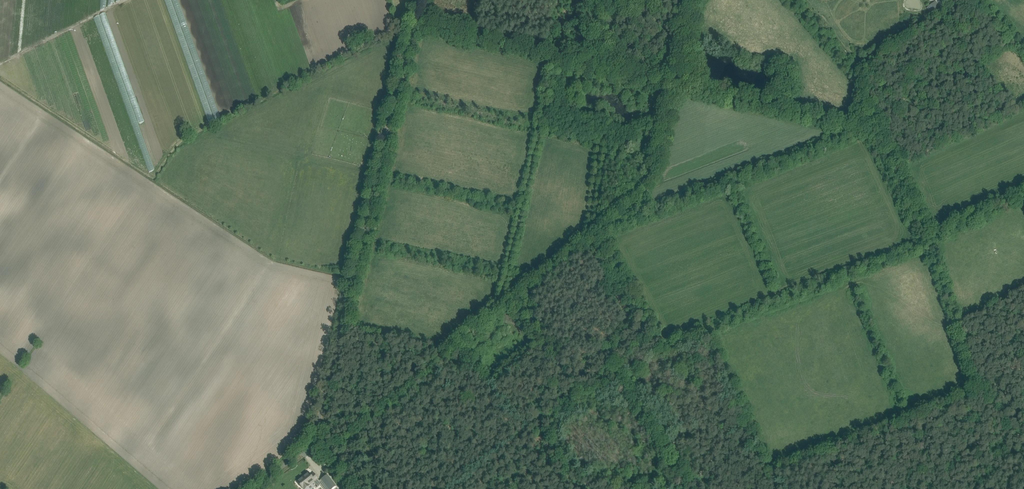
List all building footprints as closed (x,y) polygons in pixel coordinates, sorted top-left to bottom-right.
[(935,3),(928,9),(934,15),(935,14),(939,10),(940,10),(942,8),(937,2),(935,4),(935,3)] [(297,483),(300,486),(301,485),(303,488),(304,488),(309,485),(308,484),(314,480),(319,486),(322,484),(324,482),(329,488),(331,488),(336,486),(327,475),(321,479),(319,481),(317,478),(314,474),(311,476),(308,473),(297,481),(298,482),(297,483)]
